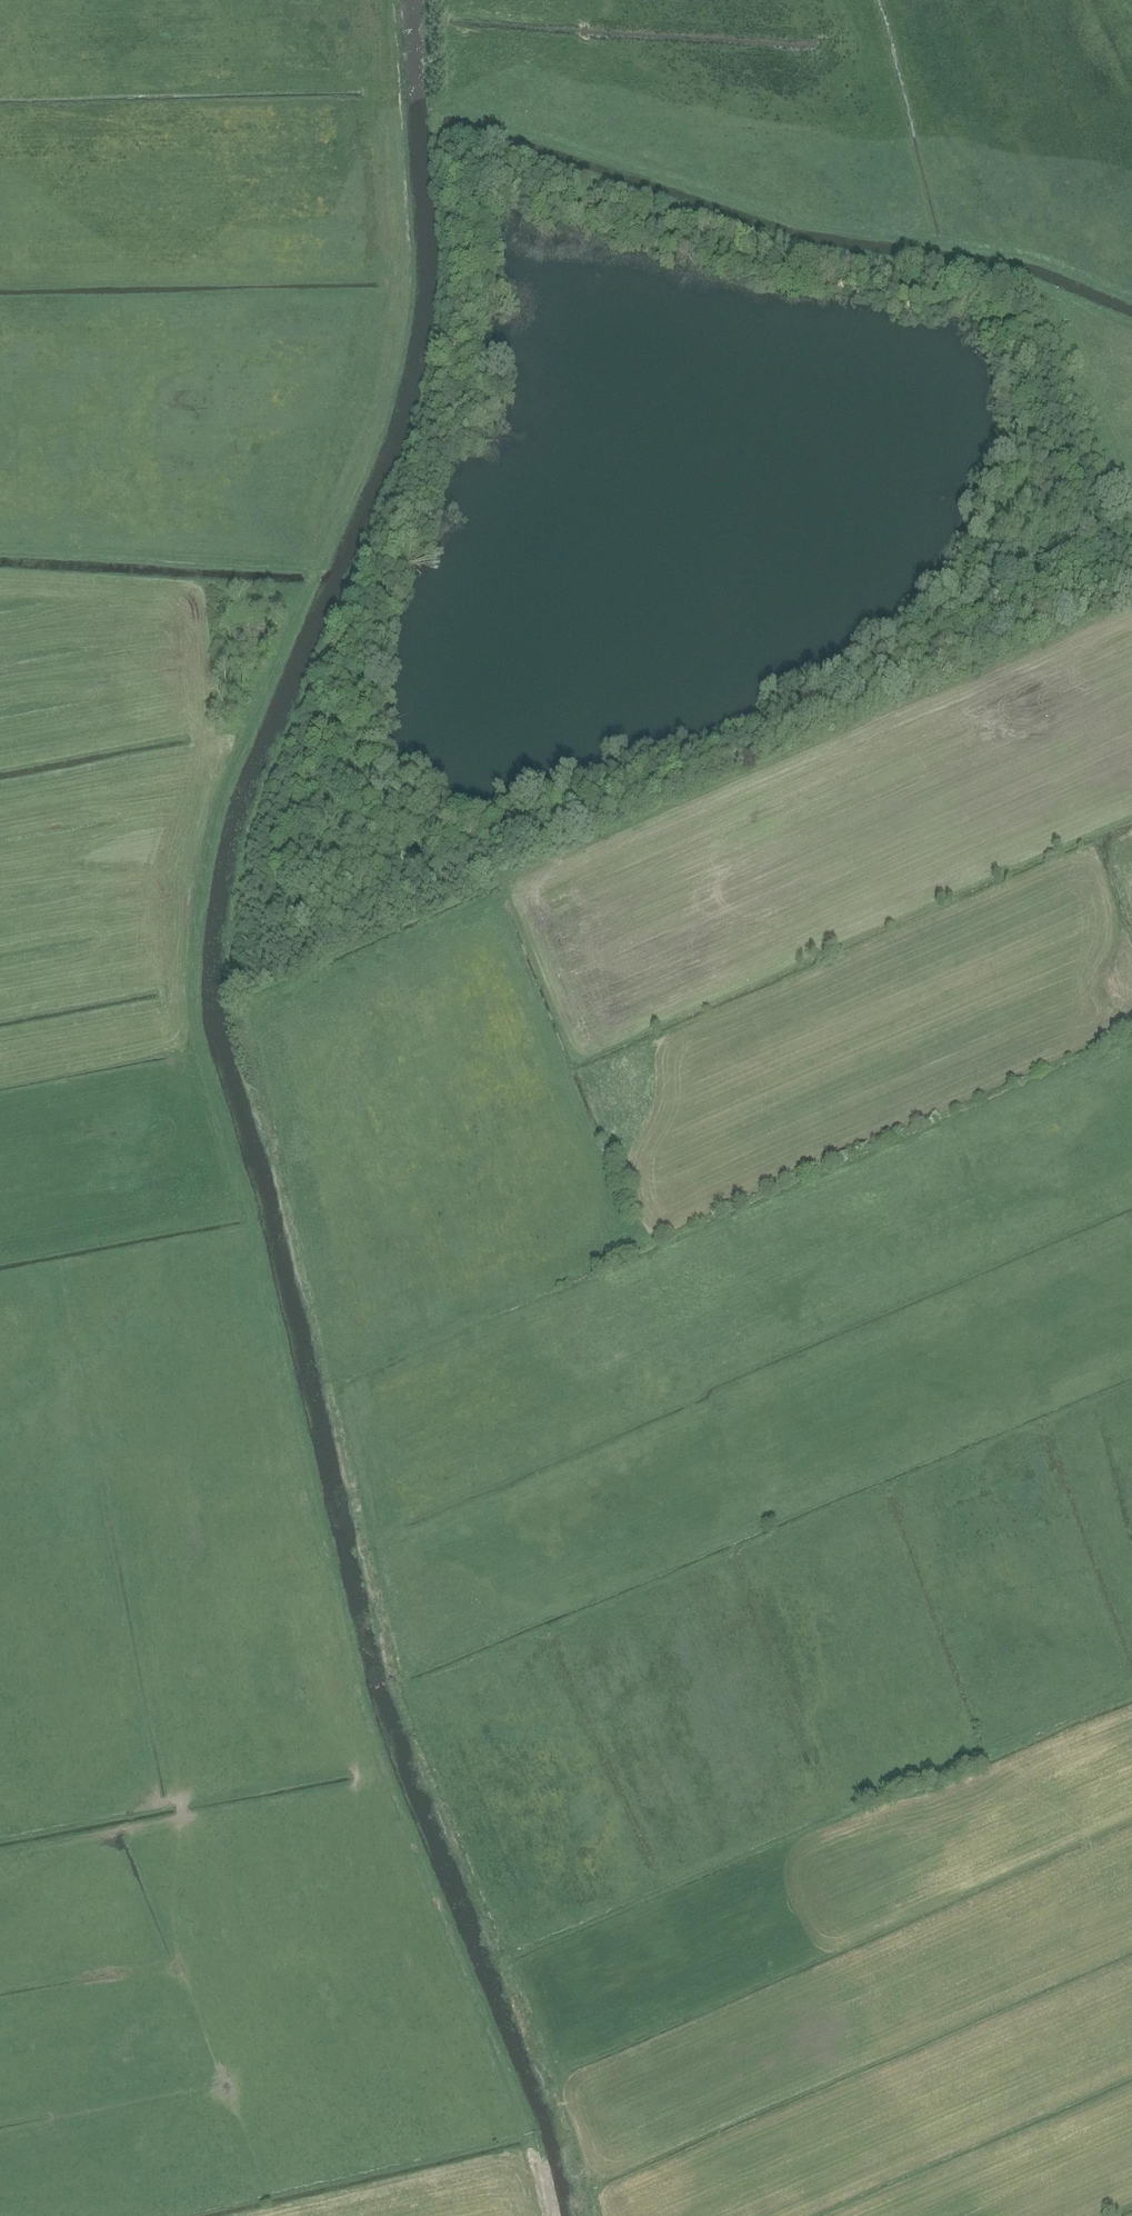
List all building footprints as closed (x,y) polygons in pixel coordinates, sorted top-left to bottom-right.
[(354,771),(345,777),(351,785),(360,780),(354,771)]
